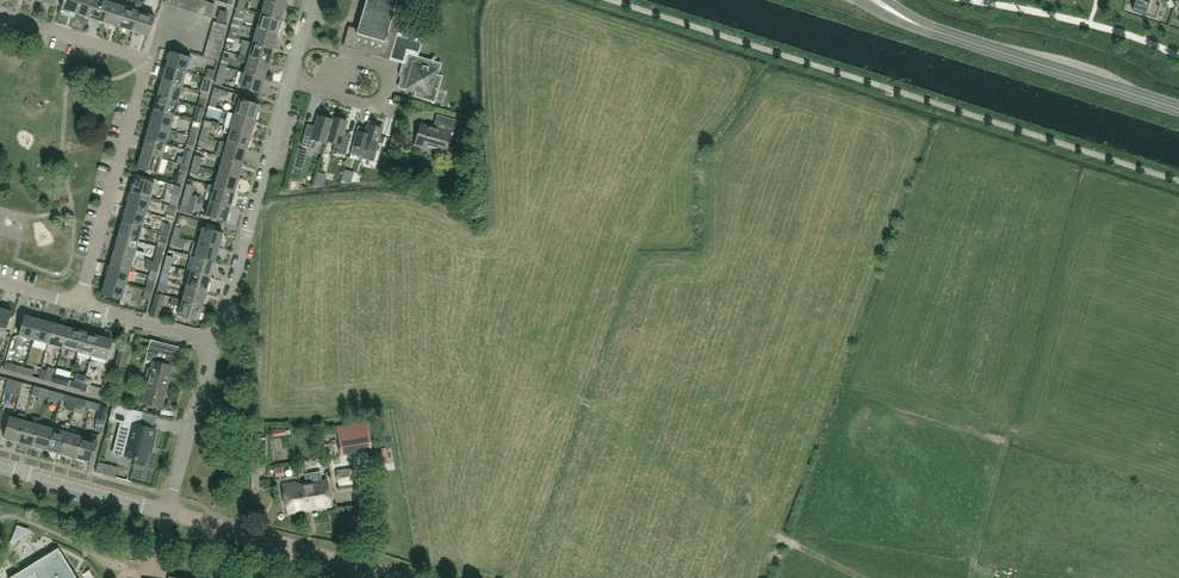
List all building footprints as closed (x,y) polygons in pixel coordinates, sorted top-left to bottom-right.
[(80,0),(64,0),(62,8),(76,12),(80,0)] [(96,0),(80,0),(76,12),(90,17),(96,0)] [(111,1),(112,0),(96,0),(90,17),(105,21),(111,2),(111,1)] [(119,26),(133,30),(140,11),(143,1),(140,0),(136,0),(133,8),(125,6),(119,26)] [(177,7),(184,9),(186,0),(179,0),(177,7)] [(184,9),(190,11),(194,0),(186,0),(184,9)] [(201,0),(194,0),(190,11),(197,13),(201,0)] [(208,2),(202,0),(201,0),(197,13),(204,16),(208,2)] [(236,7),(243,9),(246,0),(247,0),(239,0),(236,7)] [(282,21),(286,6),(266,0),(265,0),(261,15),(282,21)] [(398,32),(405,8),(396,5),(397,0),(366,0),(358,29),(349,26),(343,46),(361,51),(360,54),(370,57),(371,54),(390,60),(398,32)] [(1158,0),(1136,0),(1133,10),(1156,17),(1160,5),(1157,4),(1158,0)] [(111,1),(111,2),(105,21),(119,26),(125,6),(111,1)] [(208,2),(204,16),(210,18),(215,4),(208,2)] [(234,16),(241,18),(243,9),(236,7),(234,16)] [(219,10),(216,21),(225,23),(228,12),(219,10)] [(155,15),(140,11),(133,30),(148,35),(155,15)] [(257,29),(277,36),(282,21),(261,15),(257,29)] [(212,28),(225,32),(227,25),(214,21),(212,28)] [(223,38),(225,32),(212,28),(210,35),(223,38)] [(235,38),(237,30),(230,28),(228,36),(235,38)] [(277,36),(257,29),(253,44),(273,50),(277,36)] [(408,53),(418,56),(422,40),(398,32),(390,60),(405,64),(408,53)] [(221,45),(223,38),(210,35),(208,42),(221,45)] [(225,45),(233,48),(235,38),(228,36),(225,45)] [(242,40),(240,47),(251,50),(249,58),(269,64),(273,50),(253,44),(242,40)] [(219,52),(221,45),(208,42),(206,48),(219,52)] [(217,59),(219,52),(206,48),(204,55),(217,59)] [(166,67),(187,73),(191,57),(171,51),(166,67)] [(438,62),(418,56),(408,53),(405,64),(402,73),(399,75),(401,78),(399,85),(401,89),(406,90),(415,93),(414,97),(434,102),(442,76),(438,75),(440,69),(441,66),(438,62)] [(244,73),(265,79),(269,64),(249,58),(238,55),(237,61),(247,64),(244,73)] [(229,58),(223,56),(220,65),(227,67),(229,58)] [(224,76),(227,67),(220,65),(217,74),(224,76)] [(162,81),(182,87),(187,73),(166,67),(162,81)] [(205,77),(205,78),(212,80),(215,70),(208,68),(205,77)] [(265,79),(244,73),(240,87),(261,93),(265,79)] [(158,96),(178,102),(182,87),(162,81),(158,96)] [(208,94),(210,85),(203,83),(201,92),(208,94)] [(214,87),(212,93),(209,105),(216,107),(219,95),(220,89),(214,87)] [(260,105),(240,99),(239,99),(240,94),(235,93),(233,103),(238,105),(235,114),(256,120),(260,105)] [(154,110),(174,116),(178,102),(158,96),(154,110)] [(204,109),(206,100),(199,98),(197,107),(204,109)] [(222,109),(216,107),(209,105),(206,115),(219,119),(222,109)] [(194,115),(201,118),(204,109),(197,107),(194,115)] [(174,116),(154,110),(150,124),(170,130),(174,116)] [(256,120),(235,114),(231,128),(231,129),(251,135),(256,120)] [(308,124),(306,129),(301,145),(314,149),(317,141),(325,144),(326,141),(333,120),(318,116),(315,126),(308,124)] [(346,155),(351,139),(352,134),(344,132),(348,121),(333,117),(333,120),(326,141),(335,143),(333,151),(346,155)] [(421,123),(414,145),(426,149),(427,146),(445,152),(449,138),(457,141),(462,122),(447,117),(444,130),(421,123)] [(166,144),(170,130),(150,124),(146,139),(166,144)] [(355,137),(350,153),(373,160),(378,141),(380,135),(382,128),(367,124),(366,128),(365,133),(357,131),(355,137)] [(191,126),(189,135),(196,137),(198,128),(191,126)] [(208,132),(210,128),(203,126),(200,135),(207,137),(213,139),(214,134),(208,132)] [(225,126),(224,132),(230,134),(227,143),(247,149),(251,135),(231,129),(231,128),(225,126)] [(193,146),(196,137),(189,135),(186,144),(193,146)] [(200,135),(198,144),(204,146),(207,137),(200,135)] [(166,144),(146,139),(142,153),(162,159),(167,160),(169,154),(164,153),(166,144)] [(247,149),(227,143),(223,158),(243,163),(247,149)] [(162,159),(142,153),(138,167),(158,173),(162,159)] [(183,154),(180,164),(187,166),(190,156),(183,154)] [(192,164),(199,166),(202,157),(195,155),(192,164)] [(219,172),(239,178),(243,163),(223,158),(219,172)] [(178,173),(185,175),(187,166),(180,164),(178,173)] [(197,175),(199,166),(192,164),(190,173),(197,175)] [(215,186),(235,192),(239,178),(219,172),(215,186)] [(131,192),(151,198),(156,182),(136,177),(131,192)] [(191,195),(193,185),(187,183),(184,193),(191,195)] [(235,192),(215,186),(208,184),(206,191),(213,193),(211,200),(231,206),(235,192)] [(151,198),(131,192),(127,207),(147,212),(151,198)] [(188,204),(191,196),(191,195),(184,193),(181,202),(188,204)] [(172,194),(170,203),(169,203),(176,205),(179,196),(172,194)] [(200,217),(210,219),(211,217),(227,221),(231,206),(211,200),(207,215),(201,214),(200,217)] [(167,212),(174,214),(176,205),(169,203),(167,212)] [(123,221),(143,227),(147,212),(127,207),(123,221)] [(119,236),(139,241),(143,227),(123,221),(119,236)] [(161,232),(168,234),(171,225),(164,223),(161,232)] [(172,236),(179,238),(182,228),(175,226),(172,236)] [(199,242),(219,247),(223,232),(203,227),(199,242)] [(158,241),(166,244),(168,234),(161,232),(158,241)] [(135,256),(143,258),(145,252),(136,250),(139,241),(119,236),(115,250),(135,256)] [(176,246),(179,238),(172,236),(169,244),(176,246)] [(195,257),(215,262),(219,247),(199,242),(195,257)] [(131,270),(135,256),(115,250),(111,264),(131,270)] [(160,262),(163,253),(156,251),(153,261),(160,262)] [(174,257),(166,255),(164,263),(171,265),(174,257)] [(191,271),(211,276),(215,262),(195,257),(191,271)] [(145,268),(157,272),(160,262),(153,261),(147,259),(145,268)] [(161,273),(168,275),(169,271),(172,272),(174,266),(171,265),(164,263),(161,273)] [(131,270),(111,264),(107,279),(126,284),(131,270)] [(187,285),(207,291),(211,276),(191,271),(187,285)] [(126,284),(107,279),(102,294),(122,299),(126,284)] [(145,290),(152,292),(155,283),(147,281),(145,290)] [(163,294),(166,285),(158,283),(156,293),(163,294)] [(207,291),(187,285),(183,299),(203,305),(207,291)] [(149,301),(152,292),(145,290),(142,299),(149,301)] [(151,307),(152,307),(161,310),(165,295),(163,294),(156,293),(151,307)] [(203,305),(183,299),(173,297),(171,303),(181,305),(179,314),(199,320),(203,305)] [(6,330),(11,311),(0,308),(0,328),(6,330)] [(34,337),(40,319),(25,315),(19,333),(34,337)] [(49,341),(54,323),(40,319),(34,337),(49,341)] [(62,345),(68,326),(54,323),(49,341),(62,345)] [(68,326),(62,345),(77,349),(82,330),(68,326)] [(82,330),(77,349),(92,353),(97,335),(82,330)] [(107,357),(108,357),(111,358),(114,346),(110,346),(112,339),(97,335),(92,353),(107,357)] [(177,366),(182,346),(150,338),(145,358),(152,360),(151,367),(149,367),(144,383),(147,384),(142,400),(161,405),(172,364),(177,366)] [(120,345),(114,367),(123,369),(128,346),(120,345)] [(18,363),(17,365),(16,364),(14,371),(24,374),(26,367),(23,366),(24,364),(18,363)] [(33,376),(35,370),(26,367),(24,374),(33,376)] [(48,373),(46,380),(52,382),(54,375),(48,373)] [(63,377),(54,375),(52,382),(61,384),(63,377)] [(4,391),(11,394),(15,380),(7,378),(4,391)] [(19,396),(23,382),(15,380),(11,394),(19,396)] [(74,380),(72,387),(82,390),(84,383),(74,380)] [(84,383),(82,390),(90,392),(92,385),(84,383)] [(96,386),(94,393),(102,396),(104,389),(96,386)] [(40,387),(38,394),(46,396),(48,389),(40,387)] [(56,399),(58,392),(48,389),(46,396),(56,399)] [(66,402),(75,404),(77,397),(68,395),(66,402)] [(84,407),(86,400),(87,400),(77,397),(75,404),(84,407)] [(149,446),(152,446),(156,430),(139,425),(143,412),(113,404),(110,419),(122,422),(115,452),(134,457),(134,459),(137,460),(137,458),(146,460),(149,446)] [(108,407),(100,405),(97,418),(105,420),(108,407)] [(18,441),(24,420),(26,415),(19,413),(17,418),(9,416),(3,436),(18,441)] [(32,445),(38,424),(40,418),(33,416),(31,422),(24,420),(18,441),(32,445)] [(366,421),(350,424),(337,426),(341,454),(371,450),(366,421)] [(47,449),(53,428),(38,424),(32,445),(47,449)] [(53,428),(47,449),(61,453),(67,432),(69,426),(62,424),(60,430),(53,428)] [(269,429),(271,437),(286,435),(284,427),(269,429)] [(76,457),(81,436),(67,432),(61,453),(76,457)] [(81,436),(76,457),(91,461),(97,441),(96,440),(97,435),(91,433),(89,438),(81,436)] [(266,438),(253,437),(251,465),(265,466),(266,438)] [(280,459),(290,458),(289,438),(268,439),(269,453),(280,452),(280,459)] [(387,463),(385,448),(370,450),(370,453),(369,454),(371,466),(372,467),(384,465),(385,464),(387,463)] [(95,471),(103,474),(105,466),(97,464),(95,471)] [(278,475),(284,474),(283,466),(276,467),(278,475)] [(339,484),(353,482),(351,468),(337,471),(339,484)] [(300,484),(304,509),(330,505),(326,480),(300,484)] [(304,509),(300,484),(297,485),(296,481),(283,483),(288,512),(304,509)] [(58,548),(9,577),(77,577),(58,548)]
